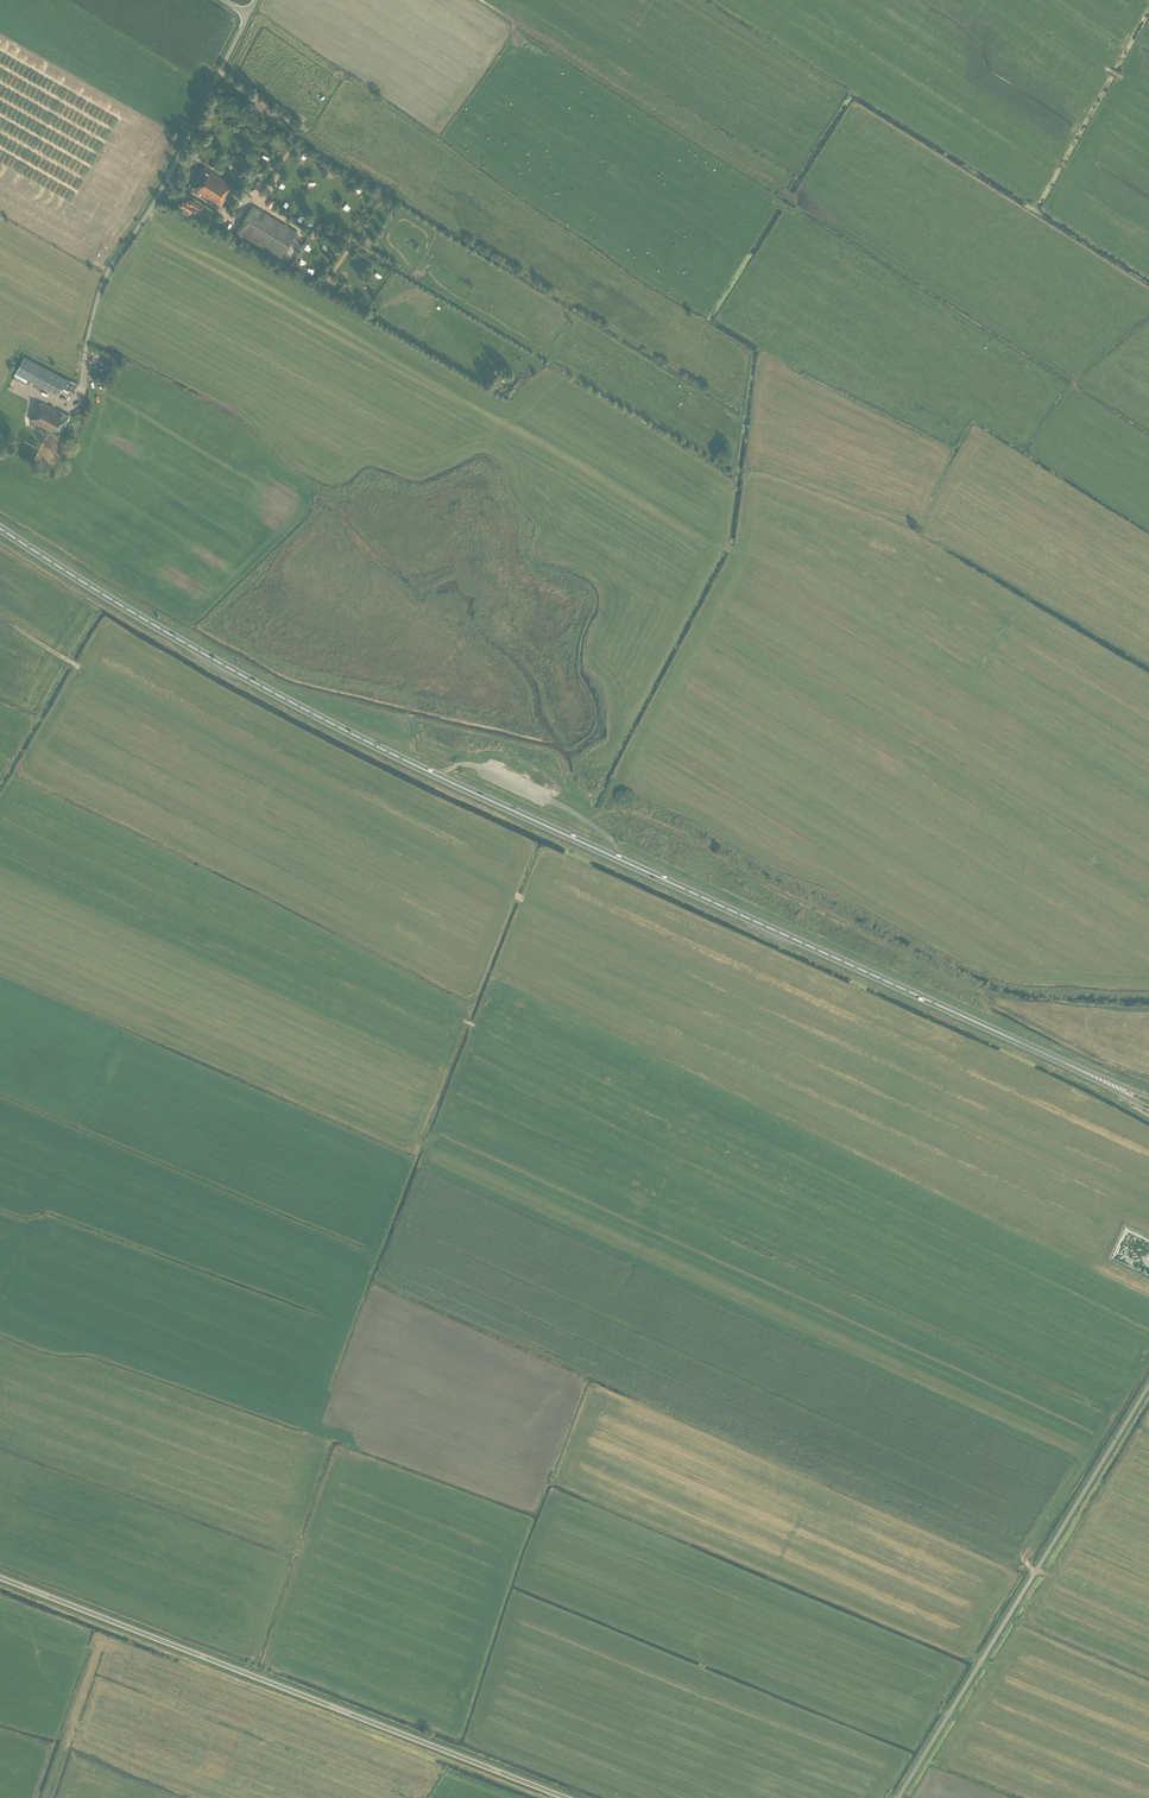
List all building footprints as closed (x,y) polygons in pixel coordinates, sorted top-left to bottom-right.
[(241,170),(245,164),(233,156),(229,162),(241,170)] [(216,163),(213,168),(222,174),(225,169),(216,163)] [(315,171),(318,165),(312,163),(310,169),(315,171)] [(221,207),(231,191),(230,190),(233,185),(211,172),(211,171),(206,167),(192,189),(221,207)] [(299,192),(307,185),(303,181),(298,186),(300,188),(297,190),(299,192)] [(191,202),(188,200),(187,203),(184,201),(181,207),(191,213),(194,208),(198,210),(201,205),(192,200),(191,202)] [(237,232),(281,259),(297,233),(262,211),(259,210),(253,206),(245,218),(237,232)] [(356,302),(359,308),(365,306),(362,300),(356,302)] [(58,396),(67,380),(24,357),(19,367),(16,373),(58,396)] [(37,407),(30,420),(60,435),(70,416),(59,411),(59,412),(41,402),(38,407),(37,407)]
